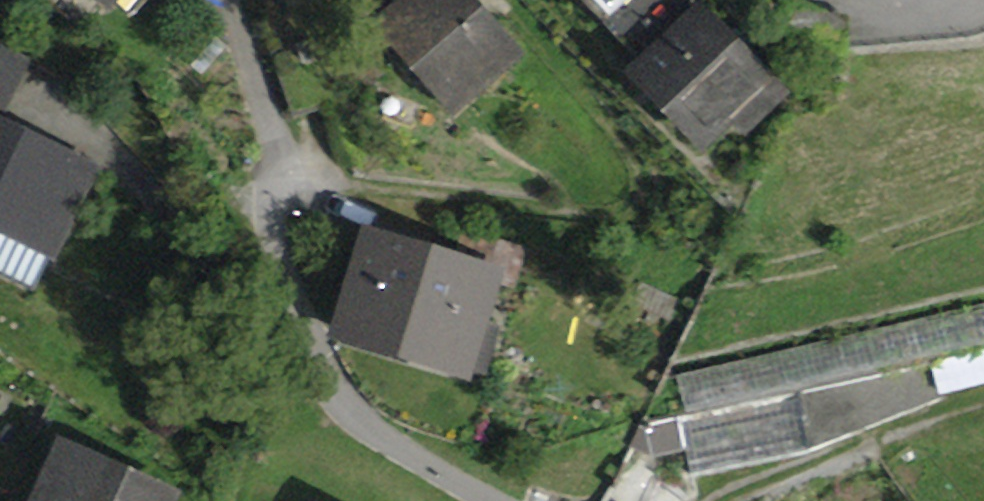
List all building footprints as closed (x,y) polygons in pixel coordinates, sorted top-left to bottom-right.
[(109,14),(121,0),(93,0),(109,14)] [(374,18),(453,114),(525,55),(479,0),(397,0),(374,18)] [(611,19),(631,0),(591,0),(611,19)] [(702,0),(701,0),(626,76),(705,154),(733,126),(748,141),(796,93),(702,0)] [(59,267),(108,165),(10,119),(38,60),(0,42),(0,240),(59,267)] [(507,271),(362,227),(327,341),(473,385),(507,271)] [(676,376),(685,416),(983,349),(983,307),(676,376)] [(791,397),(680,421),(691,472),(802,449),(791,397)] [(60,439),(32,500),(179,500),(182,494),(60,439)] [(695,496),(655,462),(630,448),(614,486),(600,500),(691,500),(695,496)]
